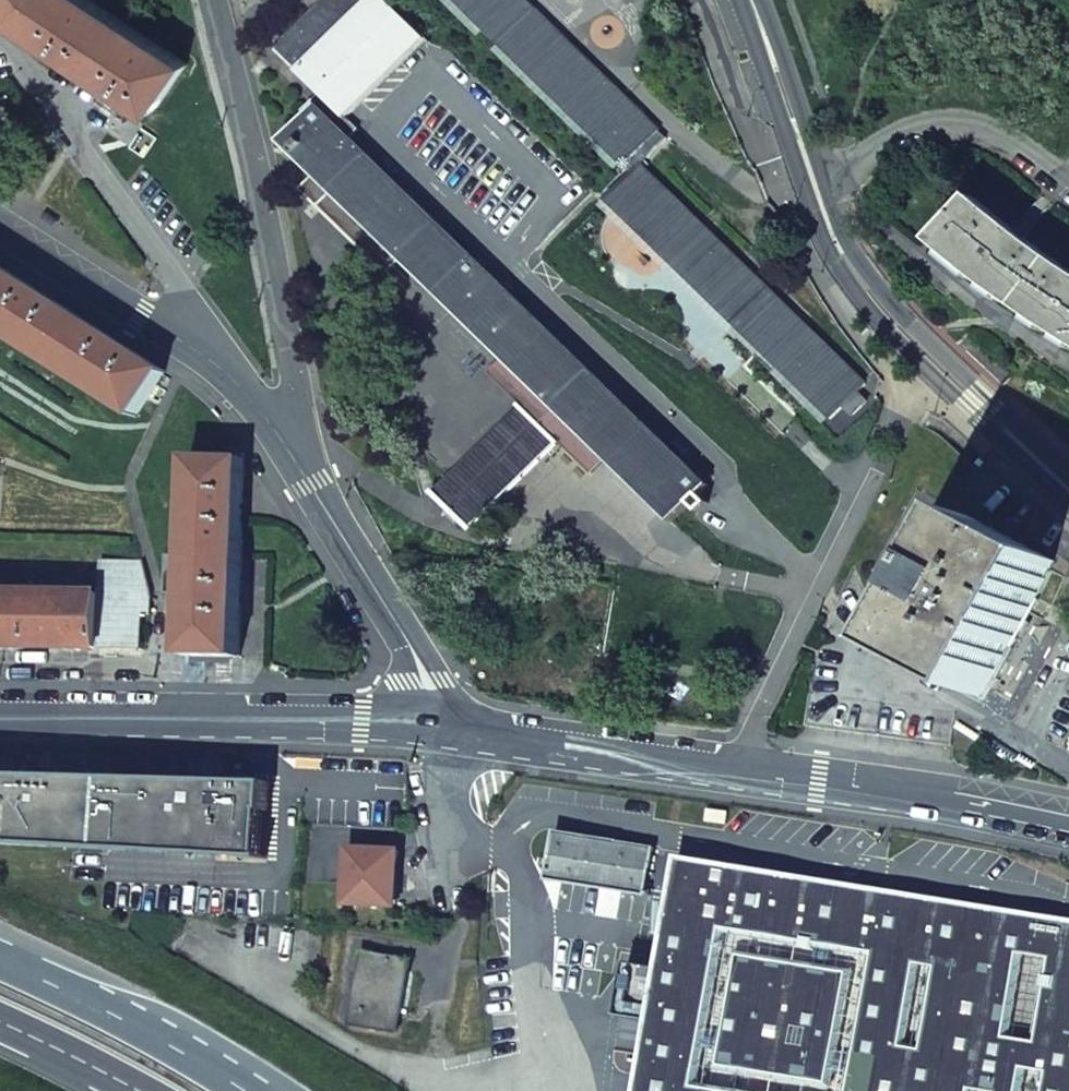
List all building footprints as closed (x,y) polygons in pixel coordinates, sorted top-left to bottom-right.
[(14,17),(153,109),(185,61),(94,0),(1,0),(14,17)] [(276,49),(321,93),(345,117),(346,115),(424,36),(387,0),(324,0),(276,49)] [(632,172),(641,163),(667,136),(527,0),(455,0),(632,172)] [(309,114),(283,140),(316,172),(673,518),(707,483),(623,401),(627,397),(563,334),(559,338),(348,133),(355,125),(346,115),(345,117),(321,93),(304,110),(309,114)] [(632,172),(606,199),(832,419),(844,406),(855,414),(869,401),(860,391),(867,383),(641,163),(632,172)] [(1031,241),(1010,225),(975,196),(936,242),(962,264),(998,291),(1045,324),(1049,326),(1052,329),(1068,339),(1068,269),(1031,241)] [(136,415),(164,370),(0,266),(0,329),(136,415)] [(521,403),(436,492),(471,527),(558,439),(521,403)] [(240,655),(243,457),(189,456),(187,554),(166,553),(166,591),(187,592),(185,654),(240,655)] [(943,564),(969,515),(919,489),(875,570),(926,597),(943,564)] [(1055,560),(969,515),(943,564),(926,597),(897,651),(983,696),(1055,560)] [(99,591),(143,591),(142,613),(150,613),(150,588),(148,577),(142,560),(98,558),(99,591)] [(0,589),(0,645),(98,646),(99,591),(0,589)] [(143,591),(99,591),(98,646),(142,646),(142,613),(143,591)] [(592,638),(590,655),(604,657),(606,640),(592,638)] [(0,777),(0,840),(248,856),(268,854),(269,781),(0,777)] [(648,898),(655,851),(555,835),(548,882),(648,898)] [(347,905),(396,907),(399,852),(350,850),(347,905)] [(681,861),(644,1090),(1068,1090),(1068,922),(681,861)] [(409,961),(362,954),(350,1025),(398,1032),(409,961)]
